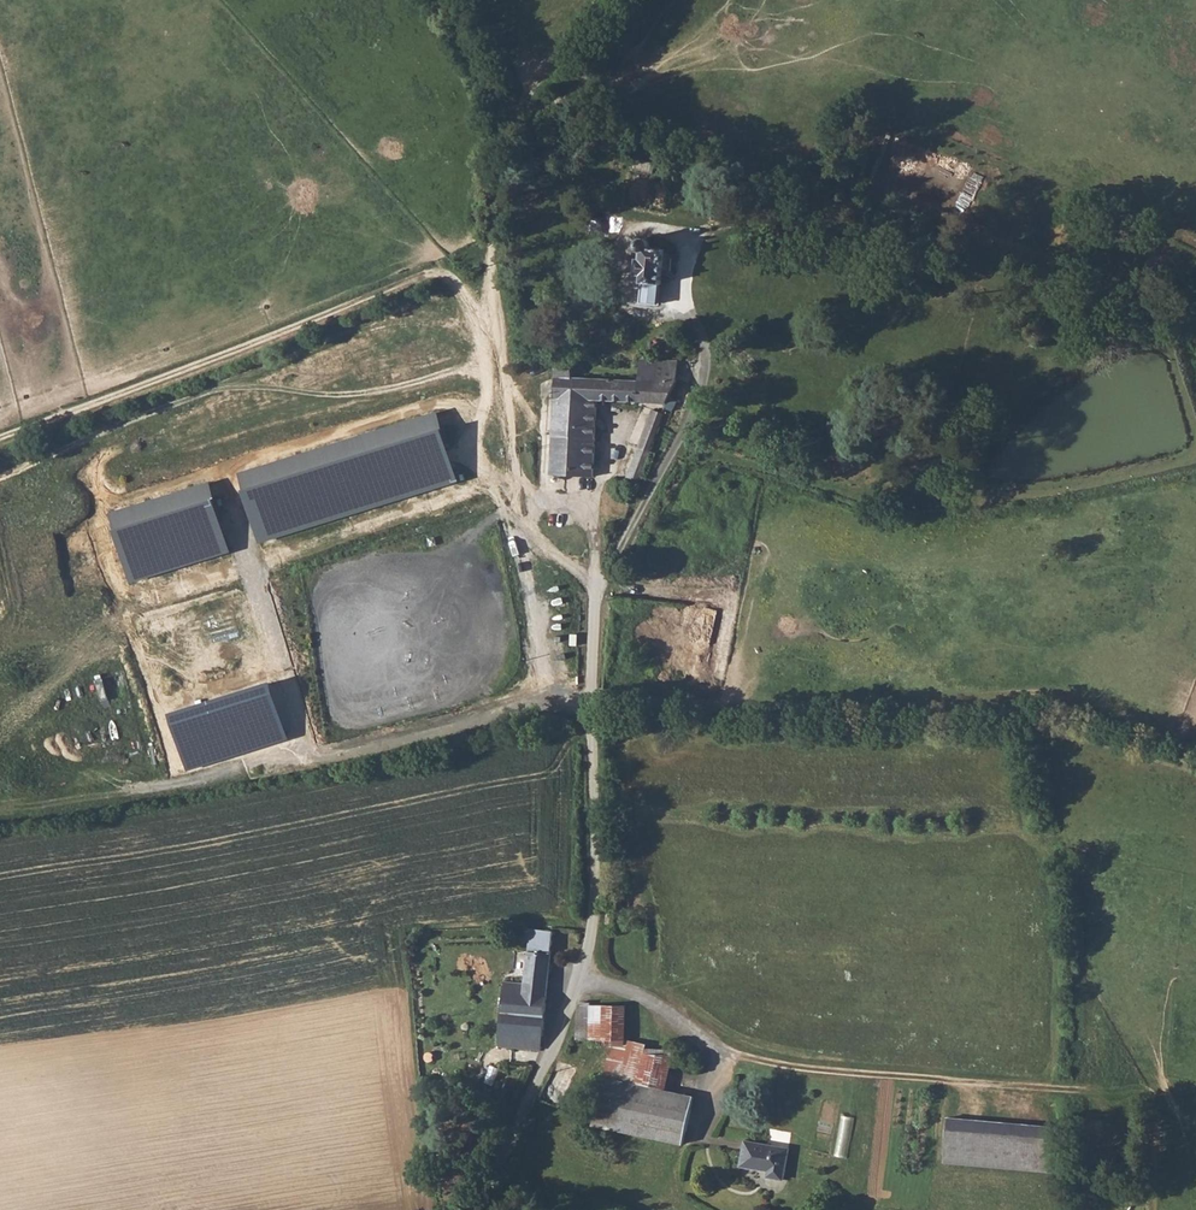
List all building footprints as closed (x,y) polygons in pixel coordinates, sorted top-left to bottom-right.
[(642,277),(643,284),(663,285),(663,272),(675,273),(676,258),(679,254),(677,251),(672,254),(666,254),(666,249),(647,246),(642,239),(634,239),(630,244),(630,250),(636,255),(636,276),(642,277)] [(1166,324),(1157,308),(1148,313),(1154,324),(1157,329),(1166,324)] [(553,360),(553,377),(573,378),(574,361),(553,360)] [(641,362),(640,381),(641,381),(680,383),(681,364),(641,362)] [(553,377),(548,477),(594,479),(597,401),(640,403),(641,381),(640,381),(573,378),(553,377)] [(641,381),(640,403),(666,404),(680,383),(641,381)] [(666,413),(662,411),(649,405),(629,446),(645,454),(666,413)] [(459,483),(438,409),(240,473),(258,545),(452,486),(459,483)] [(232,553),(210,479),(109,513),(129,582),(232,553)] [(634,599),(612,597),(611,606),(633,608),(634,599)] [(716,611),(698,607),(695,623),(713,626),(716,611)] [(713,626),(695,623),(684,677),(703,681),(713,626)] [(289,741),(270,683),(172,712),(191,769),(289,741)] [(553,931),(525,928),(524,940),(527,940),(526,948),(537,948),(537,938),(553,938),(553,931)] [(501,1047),(540,1050),(546,1028),(553,938),(537,938),(537,948),(526,948),(525,982),(504,981),(501,1047)] [(612,995),(592,992),(584,1040),(604,1044),(612,995)] [(635,999),(612,995),(604,1044),(598,1082),(668,1093),(674,1056),(627,1048),(635,999)] [(598,1082),(590,1128),(684,1144),(691,1097),(668,1093),(598,1082)] [(776,1132),(772,1139),(787,1147),(791,1140),(776,1132)] [(935,1176),(1047,1192),(1053,1149),(942,1133),(935,1176)] [(787,1154),(744,1147),(739,1173),(768,1177),(767,1184),(782,1187),(787,1154)]
